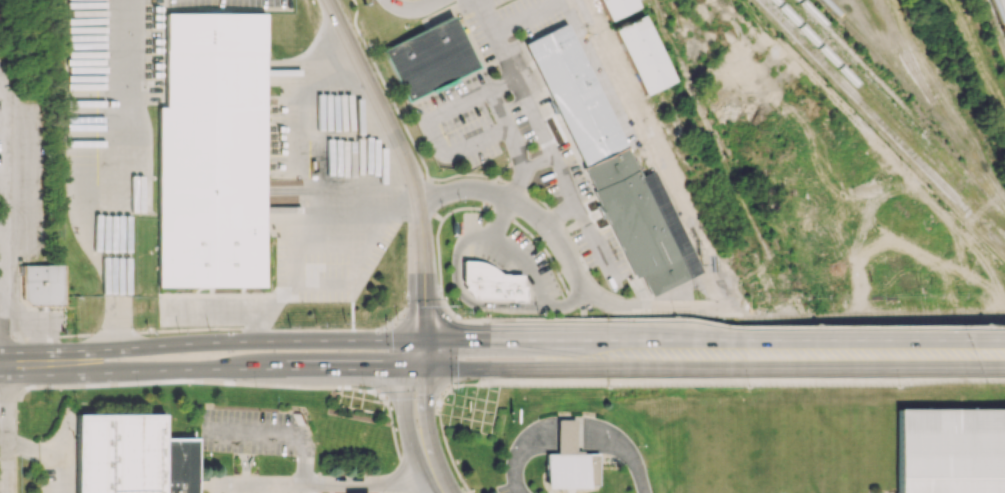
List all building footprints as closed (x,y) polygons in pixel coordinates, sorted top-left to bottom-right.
[(609,20),(599,0),(634,0),(637,7),(609,20)] [(158,287),(158,107),(165,107),(165,13),(264,13),(265,286),(158,287)] [(639,15),(672,81),(644,95),(611,28),(639,15)] [(477,66),(407,102),(381,52),(451,16),(477,66)] [(523,42),(565,22),(625,146),(582,166),(523,42)] [(582,166),(625,146),(639,175),(653,169),(704,271),(652,297),(641,275),(636,277),(582,166)] [(63,265),(22,264),(22,304),(63,304),(63,265)] [(524,268),(462,267),(462,298),(523,299),(524,268)] [(897,409),(897,492),(1004,492),(1004,408),(897,409)] [(196,438),(162,437),(163,415),(82,413),(80,492),(195,492),(196,438)] [(546,488),(547,453),(596,455),(595,490),(546,488)]
